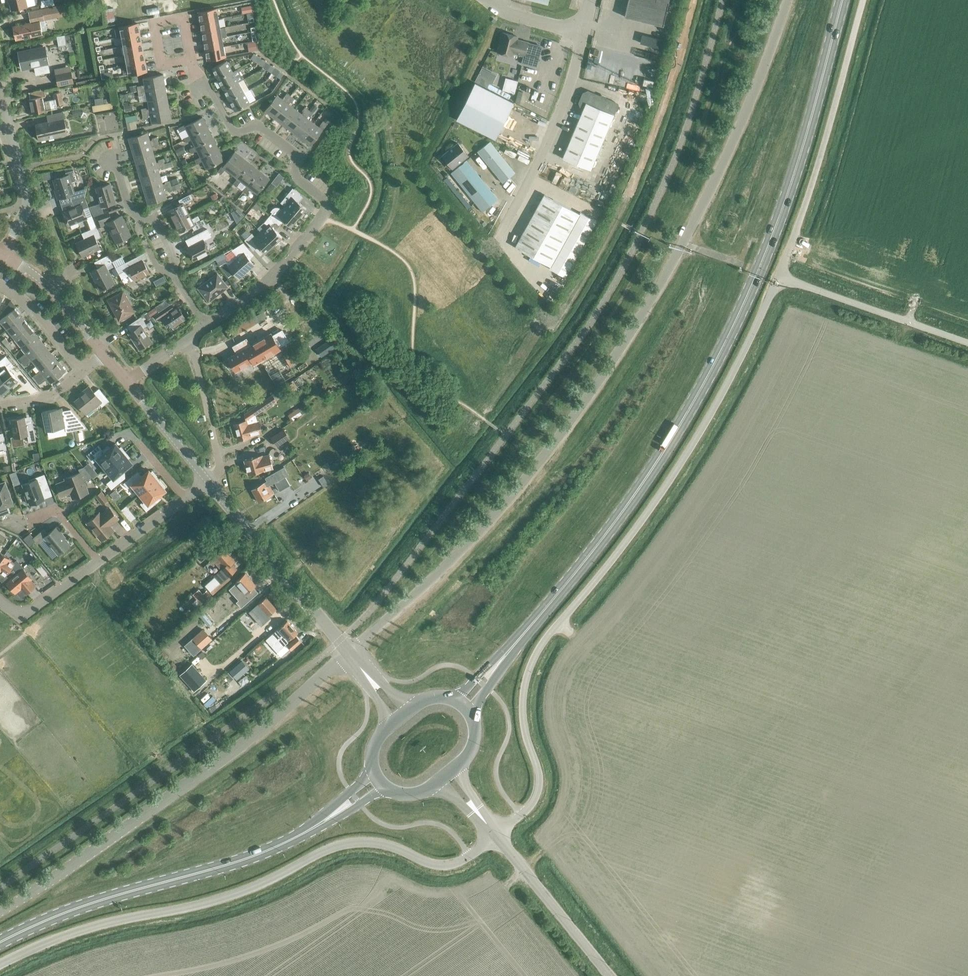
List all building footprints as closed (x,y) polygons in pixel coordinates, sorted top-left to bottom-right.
[(27,6),(26,0),(9,0),(11,10),(27,6)] [(625,15),(664,26),(670,0),(629,0),(625,15)] [(14,25),(16,39),(35,35),(34,33),(42,32),(40,21),(44,20),(43,16),(57,14),(56,6),(28,11),(31,22),(14,25)] [(198,12),(200,21),(218,18),(216,9),(198,12)] [(202,31),(220,27),(218,18),(200,21),(202,31)] [(116,37),(121,36),(139,33),(138,23),(120,26),(120,27),(115,28),(116,37)] [(202,31),(204,40),(222,37),(227,36),(225,27),(220,27),(202,31)] [(512,52),(524,55),(527,42),(516,39),(517,36),(503,32),(498,52),(512,55),(512,52)] [(123,45),(141,42),(139,33),(121,36),(123,45)] [(57,36),(58,46),(66,44),(64,35),(57,36)] [(204,40),(205,49),(223,46),(222,37),(204,40)] [(123,45),(125,55),(143,52),(141,42),(123,45)] [(541,46),(527,42),(524,55),(522,62),(536,66),(541,46)] [(223,46),(205,49),(207,59),(225,56),(223,46)] [(46,47),(19,53),(23,72),(35,69),(37,76),(52,73),(46,47)] [(123,64),(143,60),(142,53),(121,58),(123,64)] [(250,58),(263,66),(266,62),(253,53),(250,58)] [(218,79),(232,71),(226,60),(212,68),(218,79)] [(122,65),(123,74),(128,74),(146,71),(145,61),(127,64),(122,65)] [(480,73),(486,80),(495,74),(488,66),(480,73)] [(223,89),(238,82),(232,71),(218,79),(223,89)] [(138,91),(165,86),(163,74),(143,78),(145,86),(142,87),(142,85),(137,86),(138,91)] [(70,75),(56,77),(59,89),(72,86),(70,75)] [(642,84),(652,87),(653,81),(644,79),(642,84)] [(229,100),(244,92),(238,82),(223,89),(229,100)] [(456,119),(495,138),(513,102),(475,82),(456,119)] [(148,100),(167,97),(165,86),(138,91),(139,96),(143,95),(144,93),(146,93),(148,100)] [(51,100),(43,101),(43,98),(46,98),(45,91),(31,93),(32,98),(29,99),(30,99),(27,100),(29,108),(31,108),(33,114),(52,110),(51,106),(52,105),(51,100)] [(54,94),(55,99),(56,105),(63,104),(60,92),(54,94)] [(244,92),(229,100),(235,111),(250,103),(244,92)] [(591,93),(591,94),(588,92),(584,94),(580,102),(582,106),(584,107),(562,158),(590,170),(618,105),(591,93)] [(274,118),(291,96),(287,93),(284,96),(285,98),(283,100),(277,95),(264,111),(274,118)] [(283,125),(295,109),(288,104),(290,102),(292,102),(294,99),(291,96),(274,118),(283,125)] [(142,113),(169,108),(167,97),(148,100),(149,108),(147,109),(146,107),(141,108),(142,113)] [(92,105),(93,111),(113,107),(112,102),(92,105)] [(292,132),(309,110),(305,107),(302,110),(303,112),(301,114),(295,109),(283,125),(292,132)] [(169,108),(142,113),(143,118),(148,117),(148,115),(150,115),(152,123),(172,119),(169,108)] [(301,139),(313,123),(307,118),(308,116),(310,116),(313,112),(309,110),(292,132),(301,139)] [(36,124),(39,140),(67,133),(62,112),(51,115),(52,120),(36,124)] [(190,136),(208,128),(202,117),(185,125),(185,124),(178,127),(180,131),(186,128),(189,135),(190,136)] [(313,123),(301,139),(310,146),(327,124),(323,120),(320,124),(321,125),(319,128),(313,123)] [(195,147),(213,138),(208,128),(190,136),(189,135),(184,138),(186,142),(191,139),(195,146),(195,147)] [(131,149),(158,141),(157,136),(152,138),(152,139),(150,140),(147,132),(128,138),(131,149)] [(201,158),(218,149),(213,138),(195,147),(195,146),(189,149),(191,153),(197,150),(200,157),(201,158)] [(134,160),(154,154),(151,146),(154,146),(155,147),(159,146),(158,141),(131,149),(134,160)] [(477,151),(503,182),(515,172),(490,141),(477,151)] [(442,155),(452,168),(468,155),(458,142),(442,155)] [(201,158),(200,157),(194,159),(196,164),(202,161),(206,169),(224,160),(218,149),(201,158)] [(234,176),(247,160),(235,151),(223,166),(222,165),(218,171),(221,173),(225,168),(234,176)] [(138,171),(164,163),(163,158),(158,160),(159,161),(156,162),(154,154),(134,160),(138,171)] [(245,185),(258,169),(247,160),(234,176),(237,178),(233,183),(236,186),(240,181),(245,185)] [(451,172),(482,211),(498,199),(466,160),(451,172)] [(141,182),(160,176),(158,168),(160,168),(161,169),(166,168),(164,163),(138,171),(141,182)] [(72,201),(85,197),(87,188),(74,192),(71,182),(77,180),(73,169),(66,172),(67,175),(53,179),(59,198),(70,195),(72,201)] [(258,169),(245,185),(246,185),(242,190),(246,193),(250,188),(257,194),(270,178),(258,169)] [(144,193),(171,185),(170,180),(165,182),(165,183),(163,184),(160,176),(141,182),(144,193)] [(96,205),(98,212),(103,210),(102,207),(116,202),(110,183),(96,188),(100,203),(96,205)] [(171,185),(144,193),(147,204),(167,198),(164,190),(167,190),(168,191),(172,190),(171,185)] [(281,202),(298,217),(299,216),(301,218),(305,213),(303,211),(306,208),(297,201),(301,195),(292,188),(281,202)] [(174,221),(189,214),(184,204),(193,199),(190,194),(178,200),(181,204),(168,211),(174,221)] [(580,212),(579,213),(544,194),(515,247),(550,266),(549,268),(565,277),(596,220),(580,212)] [(85,197),(72,201),(74,207),(63,212),(69,225),(87,218),(83,208),(88,207),(85,197)] [(291,226),(298,217),(281,202),(280,202),(284,206),(281,209),(280,207),(277,207),(275,207),(273,208),(270,211),(272,212),(269,215),(278,224),(282,219),(291,226)] [(94,217),(98,227),(104,224),(103,221),(111,218),(109,212),(94,217)] [(189,214),(174,221),(179,232),(192,226),(194,230),(205,224),(203,219),(196,222),(194,217),(191,219),(189,214)] [(107,223),(116,242),(131,235),(121,215),(107,223)] [(274,229),(278,224),(269,215),(263,223),(266,226),(261,231),(273,245),(282,237),(274,229)] [(76,243),(83,256),(96,250),(95,247),(99,245),(96,239),(101,237),(96,227),(82,233),(85,239),(76,243)] [(187,248),(194,260),(210,252),(203,239),(207,238),(203,231),(191,237),(194,244),(187,248)] [(264,253),(273,245),(261,231),(255,237),(252,233),(244,240),(252,249),(257,244),(264,253)] [(229,266),(238,277),(254,264),(249,259),(254,254),(243,242),(238,246),(239,247),(234,251),(240,257),(229,266)] [(215,257),(219,265),(228,261),(224,253),(215,257)] [(90,271),(100,290),(115,283),(106,265),(112,262),(108,254),(94,262),(97,267),(90,271)] [(143,260),(139,262),(136,257),(116,267),(118,273),(129,268),(135,280),(149,273),(143,260)] [(198,288),(208,301),(227,287),(217,274),(198,288)] [(108,300),(119,320),(134,312),(123,292),(108,300)] [(178,307),(174,309),(168,299),(152,311),(158,321),(165,316),(172,327),(186,318),(178,307)] [(22,317),(15,308),(0,320),(0,321),(7,329),(22,317)] [(267,309),(237,326),(236,324),(234,325),(238,333),(270,315),(267,309)] [(128,333),(139,350),(152,341),(143,328),(147,325),(141,316),(131,323),(135,329),(128,333)] [(14,338),(30,326),(22,317),(7,329),(14,338)] [(21,347),(37,334),(30,326),(14,338),(21,347)] [(284,354),(279,346),(289,340),(281,327),(251,344),(247,337),(235,344),(239,351),(228,358),(236,371),(257,358),(262,367),(264,366),(276,385),(295,373),(290,365),(298,360),(292,350),(284,354)] [(22,361),(44,343),(37,334),(21,347),(25,353),(19,358),(22,361)] [(311,345),(314,350),(329,341),(325,335),(311,345)] [(36,365),(51,352),(44,343),(22,361),(25,366),(32,360),(36,365)] [(35,380),(59,361),(51,352),(36,365),(40,370),(32,377),(35,380)] [(10,387),(18,380),(9,369),(14,366),(5,356),(0,360),(0,366),(2,368),(0,370),(0,376),(10,387)] [(59,361),(35,380),(38,384),(46,378),(49,382),(45,386),(47,389),(55,383),(53,381),(66,370),(59,361)] [(0,376),(0,393),(1,394),(10,387),(0,376)] [(99,388),(94,392),(89,386),(83,390),(85,392),(75,401),(86,414),(99,403),(102,406),(109,400),(99,388)] [(234,424),(238,439),(260,433),(255,415),(263,410),(259,404),(245,413),(247,420),(234,424)] [(71,409),(58,411),(57,408),(42,411),(46,430),(65,426),(66,431),(85,427),(71,409)] [(32,422),(26,424),(24,417),(10,420),(14,437),(27,435),(29,441),(36,440),(32,422)] [(271,438),(277,445),(289,437),(283,429),(271,438)] [(105,468),(125,452),(125,451),(121,447),(120,448),(115,443),(110,447),(108,445),(102,450),(98,445),(87,454),(93,461),(97,458),(105,468)] [(125,452),(105,468),(113,478),(107,483),(111,488),(125,477),(121,472),(132,463),(128,458),(129,457),(126,452),(125,452)] [(248,474),(272,467),(269,454),(263,456),(262,454),(244,460),(248,474)] [(70,494),(72,499),(89,492),(85,482),(91,476),(83,467),(78,469),(79,472),(64,478),(64,479),(56,483),(61,497),(70,494)] [(285,476),(282,478),(277,469),(273,472),(274,473),(266,478),(269,483),(277,479),(278,481),(275,483),(279,491),(290,485),(285,476)] [(140,494),(159,478),(152,470),(150,472),(149,470),(137,480),(133,475),(123,483),(128,488),(132,484),(140,494)] [(29,501),(30,504),(45,499),(40,486),(47,483),(44,474),(29,480),(30,481),(22,484),(26,495),(25,495),(27,502),(29,501)] [(159,478),(140,494),(145,499),(140,503),(146,511),(147,510),(148,512),(156,505),(155,504),(156,503),(153,500),(165,490),(164,488),(165,487),(159,478)] [(13,503),(5,481),(0,482),(0,508),(13,503)] [(275,487),(272,489),(267,481),(263,483),(252,489),(258,501),(265,498),(266,500),(271,497),(270,495),(277,491),(275,487)] [(102,490),(96,495),(103,502),(108,498),(102,490)] [(121,510),(130,521),(135,517),(126,505),(121,510)] [(110,525),(118,518),(110,508),(101,515),(99,512),(87,522),(101,540),(113,530),(110,525)] [(70,544),(62,534),(63,533),(57,526),(48,534),(44,529),(33,538),(37,543),(44,537),(58,554),(70,544)] [(236,569),(231,563),(234,561),(223,549),(209,561),(212,565),(215,563),(221,570),(215,575),(221,582),(236,569)] [(18,572),(11,566),(13,564),(9,561),(10,560),(3,555),(0,560),(0,579),(2,580),(2,579),(6,583),(7,582),(18,572)] [(7,582),(15,592),(16,591),(20,596),(25,592),(26,593),(35,585),(30,579),(31,578),(23,568),(18,572),(7,582)] [(255,585),(245,573),(236,581),(237,582),(229,588),(238,599),(237,600),(242,605),(256,592),(252,587),(255,585)] [(254,607),(264,619),(277,608),(266,596),(254,607)] [(241,618),(247,625),(252,620),(251,619),(256,615),(251,609),(241,618)] [(298,630),(288,618),(265,638),(276,649),(298,630)] [(213,636),(205,626),(187,643),(196,652),(213,636)] [(289,645),(294,650),(302,644),(297,638),(289,645)] [(199,698),(212,712),(221,704),(208,690),(199,698)]
